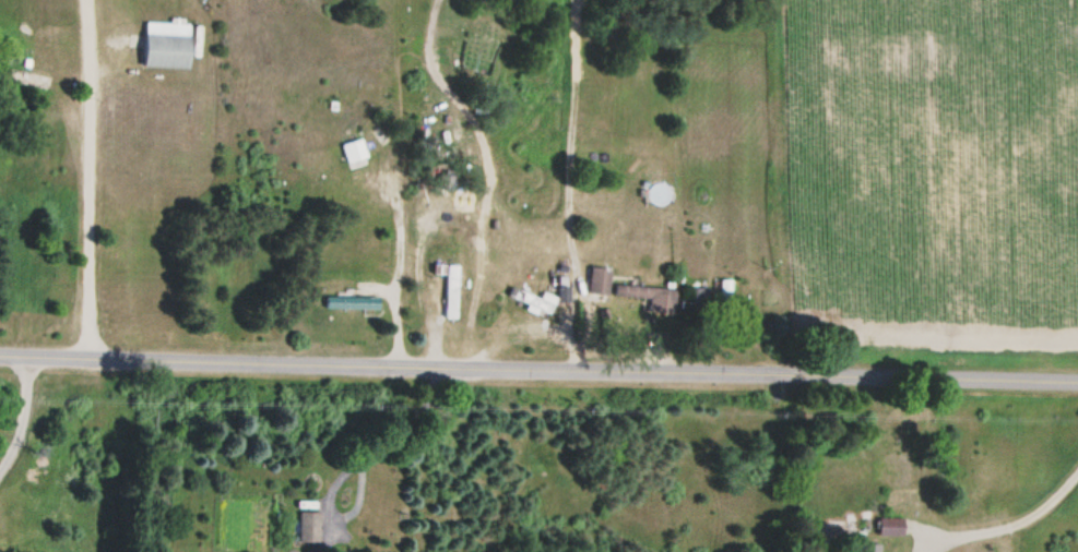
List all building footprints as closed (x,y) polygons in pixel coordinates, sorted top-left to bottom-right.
[(189,22),(144,22),(144,67),(188,67),(189,22)] [(341,144),(347,164),(366,158),(360,138),(341,144)] [(647,194),(659,206),(670,194),(658,183),(647,194)] [(444,317),(456,317),(456,264),(444,264),(444,317)] [(713,292),(713,302),(729,302),(729,278),(718,278),(718,292),(713,292)] [(613,301),(673,302),(673,287),(613,285),(613,301)] [(542,292),(540,298),(511,286),(506,298),(547,315),(555,297),(542,292)] [(325,308),(378,308),(378,297),(325,297),(325,308)] [(319,512),(299,512),(299,544),(319,544),(319,512)] [(903,534),(903,518),(879,518),(879,534),(903,534)]
